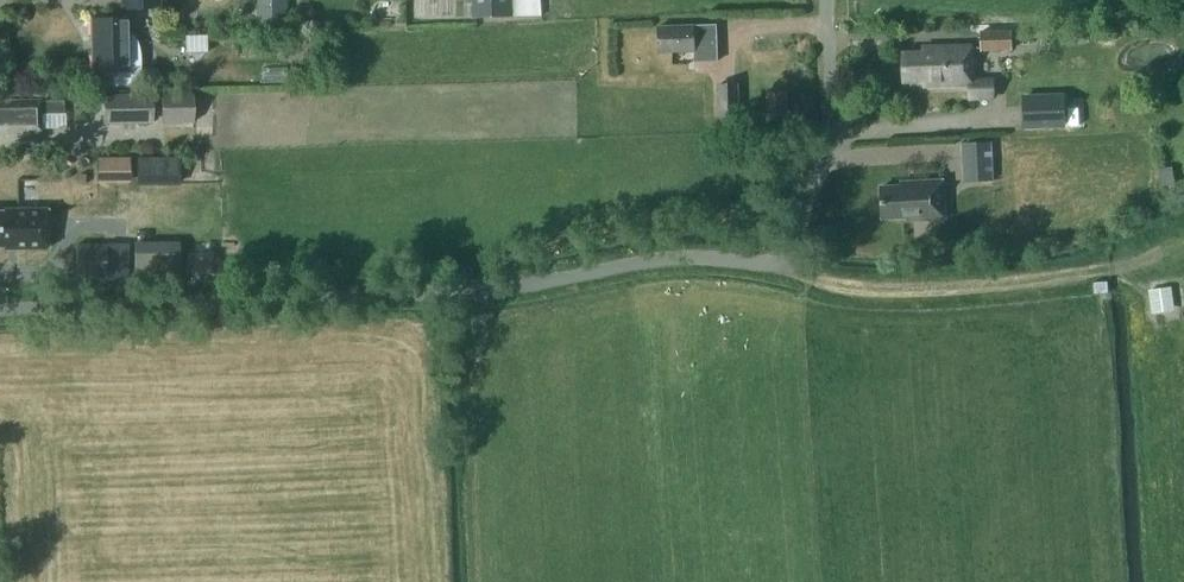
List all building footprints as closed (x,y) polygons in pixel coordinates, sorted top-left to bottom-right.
[(122,8),(158,7),(158,0),(122,0),(122,8)] [(290,0),(262,0),(262,26),(291,25),(290,0)] [(473,18),(510,17),(510,16),(542,15),(542,0),(473,0),(473,18)] [(137,85),(135,85),(139,68),(139,51),(133,34),(135,34),(134,32),(128,33),(127,18),(91,19),(93,72),(113,71),(114,86),(112,86),(112,88),(137,87),(137,85)] [(659,25),(660,52),(696,51),(697,60),(719,59),(717,24),(659,25)] [(983,33),(983,51),(1012,50),(1012,32),(983,33)] [(971,47),(925,49),(925,53),(904,54),(905,81),(925,80),(925,86),(972,84),(971,47)] [(739,83),(719,83),(720,114),(740,114),(739,83)] [(785,113),(784,91),(769,91),(770,114),(785,113)] [(166,122),(194,122),(194,93),(166,94),(166,122)] [(104,95),(104,123),(152,123),(151,94),(104,95)] [(1064,125),(1063,95),(1024,97),(1025,126),(1064,125)] [(63,100),(0,101),(0,133),(42,132),(42,114),(64,113),(63,100)] [(965,143),(967,181),(994,180),(992,142),(965,143)] [(177,157),(135,158),(135,185),(178,184),(177,157)] [(129,158),(115,158),(115,179),(129,179),(129,158)] [(903,186),(882,187),(883,218),(907,216),(907,220),(945,218),(943,180),(903,182),(903,186)] [(47,248),(47,208),(3,209),(3,211),(0,211),(0,246),(3,246),(3,249),(47,248)] [(178,243),(134,244),(134,275),(178,275),(178,243)] [(124,278),(124,245),(76,244),(76,278),(124,278)] [(1176,290),(1151,293),(1153,318),(1178,315),(1176,290)]
